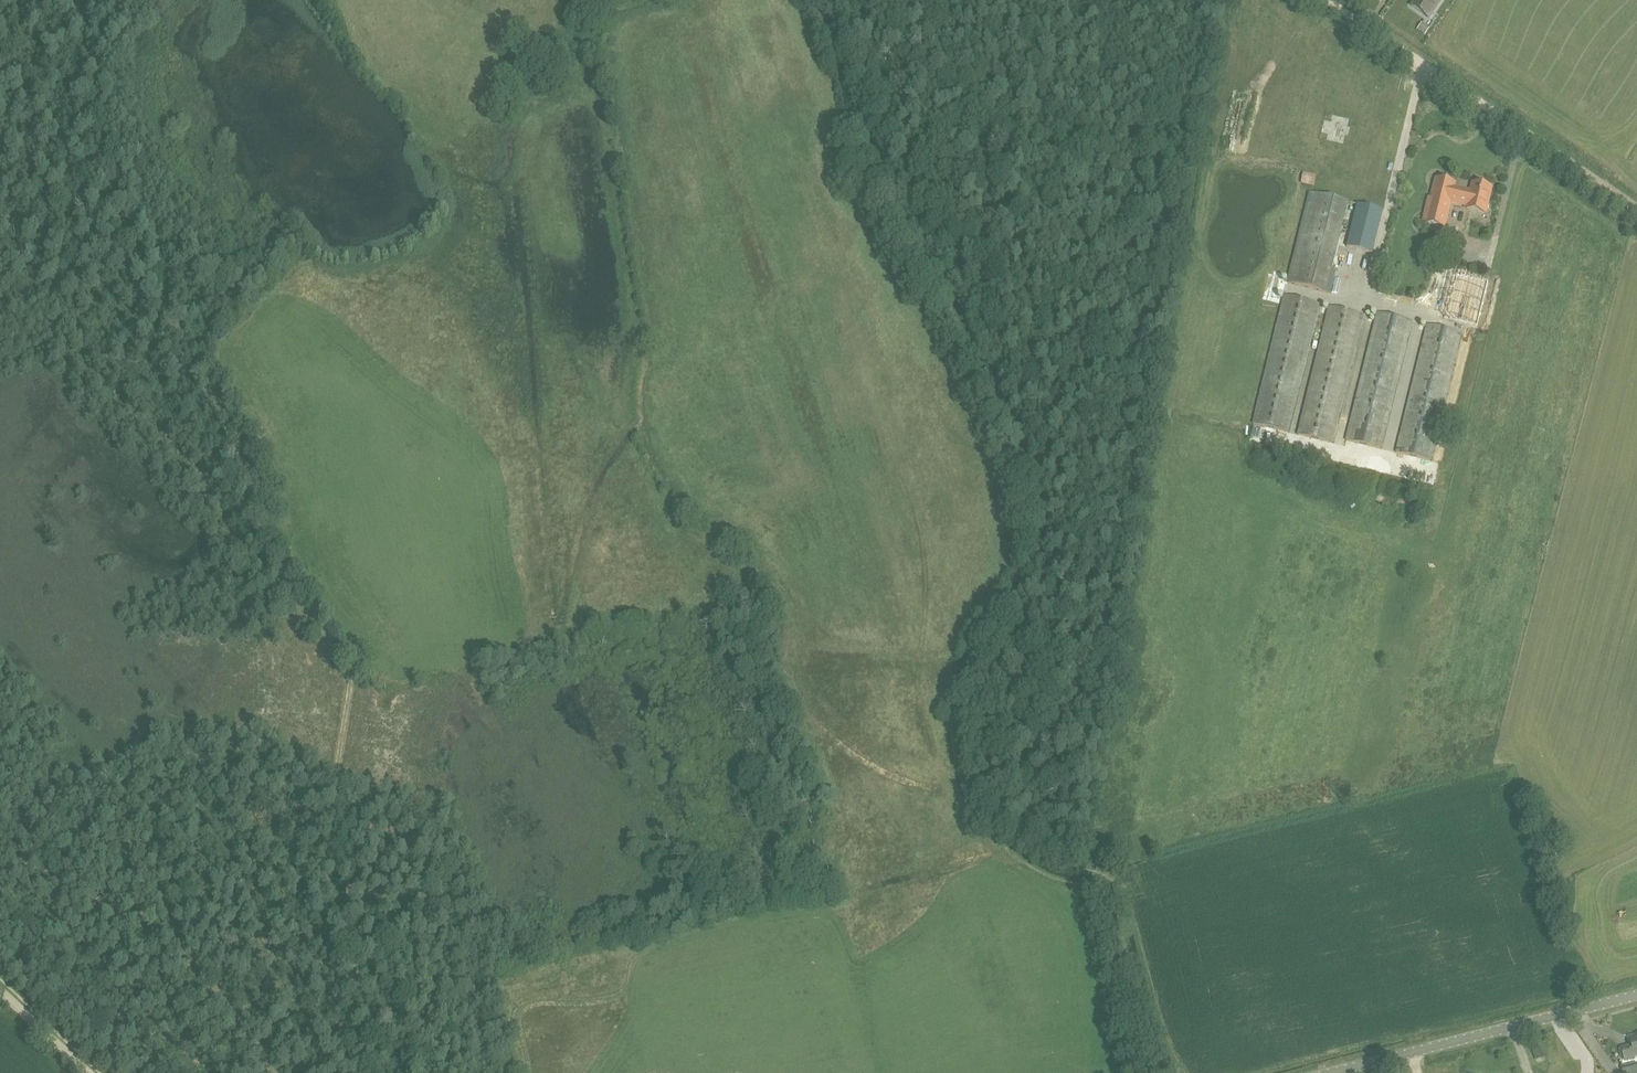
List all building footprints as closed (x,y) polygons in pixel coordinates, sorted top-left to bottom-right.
[(1430,18),(1442,0),(1415,0),(1411,5),(1429,18),(1430,18)] [(1350,120),(1333,115),(1331,121),(1325,120),(1322,132),(1328,134),(1327,140),(1344,144),(1346,135),(1349,136),(1351,127),(1348,126),(1350,120)] [(1316,175),(1303,172),(1301,183),(1314,186),(1316,175)] [(1425,224),(1444,228),(1450,201),(1468,205),(1467,208),(1483,212),(1486,201),(1488,202),(1491,188),(1473,183),(1471,192),(1454,188),(1455,183),(1436,179),(1425,224)] [(1325,293),(1331,294),(1337,271),(1331,269),(1348,202),(1308,191),(1287,283),(1325,293)] [(1373,254),(1384,210),(1355,203),(1345,247),(1373,254)] [(1440,317),(1473,324),(1483,281),(1451,273),(1440,317)] [(1289,432),(1320,304),(1283,296),(1252,424),(1289,432)] [(1333,443),(1364,315),(1328,307),(1297,435),(1333,443)] [(1381,449),(1412,321),(1376,312),(1345,440),(1381,449)] [(1431,461),(1462,333),(1426,325),(1395,453),(1431,461)] [(1630,1041),(1631,1045),(1621,1048),(1624,1061),(1635,1058),(1635,1055),(1636,1055),(1636,1039),(1630,1041)] [(1623,1072),(1636,1072),(1636,1064),(1636,1062),(1622,1066),(1623,1072)]
